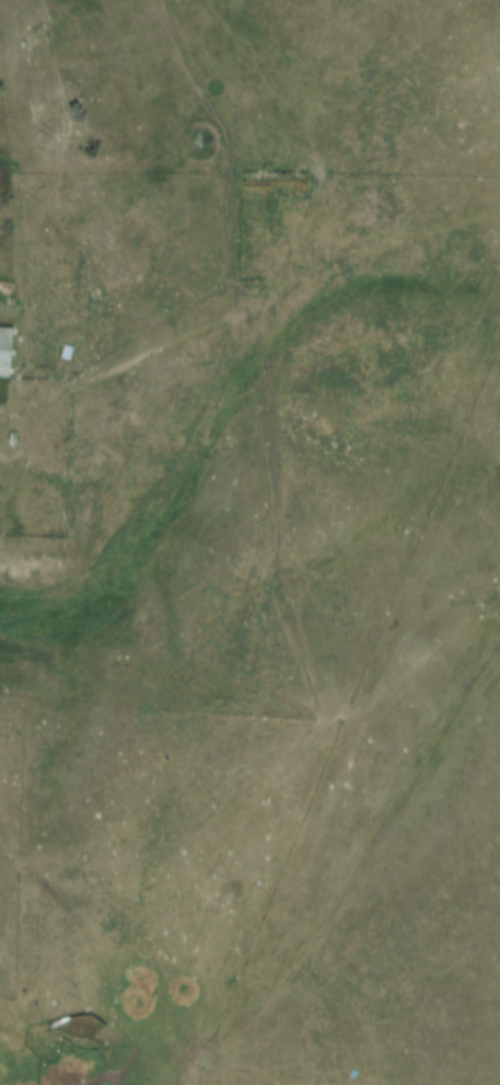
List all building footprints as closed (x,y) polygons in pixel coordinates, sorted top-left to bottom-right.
[(9,328),(0,328),(0,379),(7,379),(9,328)]
